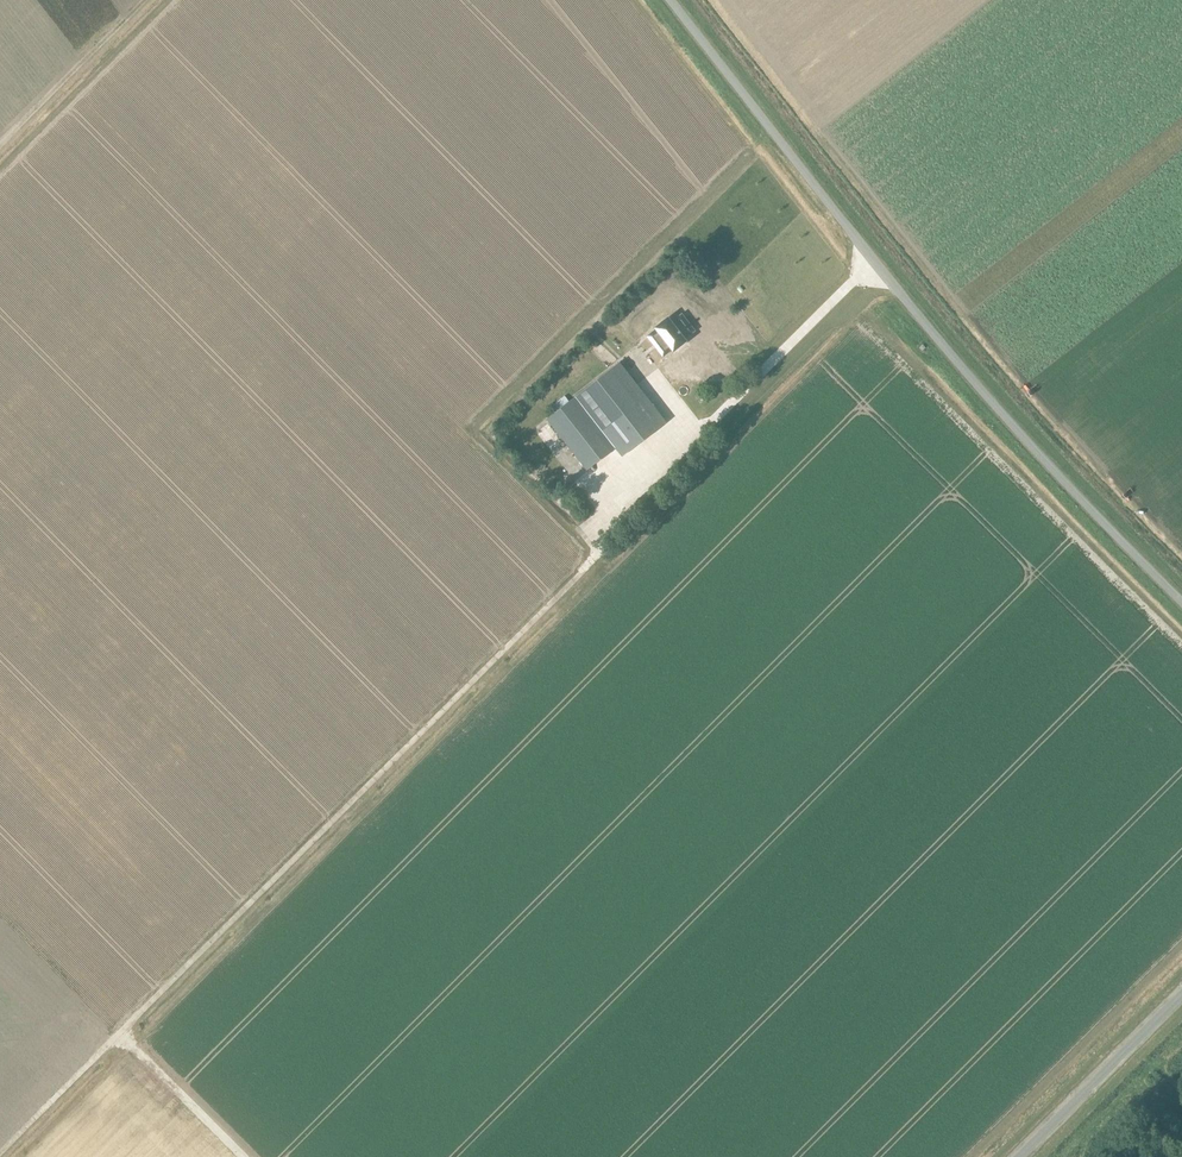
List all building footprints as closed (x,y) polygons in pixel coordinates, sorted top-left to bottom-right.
[(672,324),(668,319),(665,321),(664,320),(663,321),(664,322),(661,324),(660,324),(659,324),(660,325),(657,328),(658,329),(649,337),(658,349),(667,342),(673,349),(674,350),(677,347),(678,348),(679,348),(678,347),(682,344),(682,345),(683,344),(682,344),(686,341),(684,339),(694,331),(682,316),(672,324)] [(711,343),(693,357),(710,379),(727,365),(711,343)] [(681,358),(669,368),(676,377),(688,367),(681,358)] [(620,363),(548,419),(588,470),(616,448),(623,457),(666,423),(620,363)] [(553,460),(562,456),(552,435),(543,439),(553,460)]
